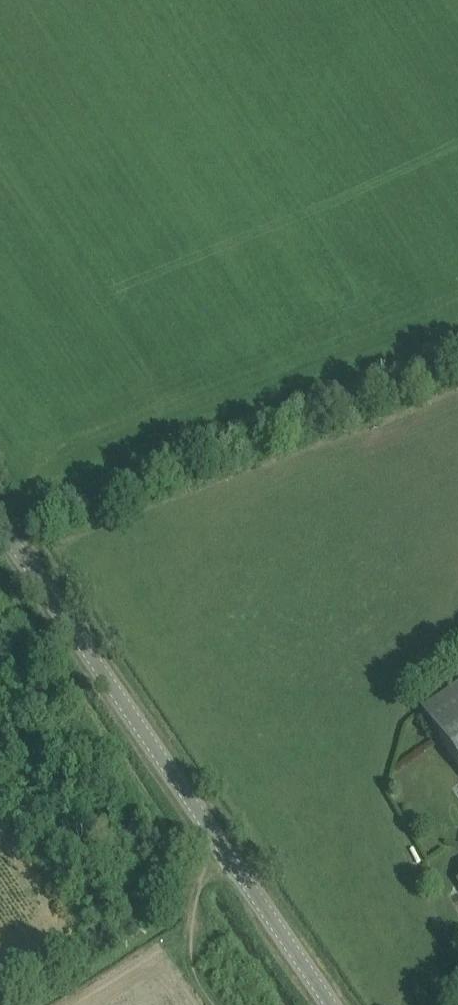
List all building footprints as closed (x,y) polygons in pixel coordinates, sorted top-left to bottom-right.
[(457,764),(457,685),(421,710),(457,764)]
